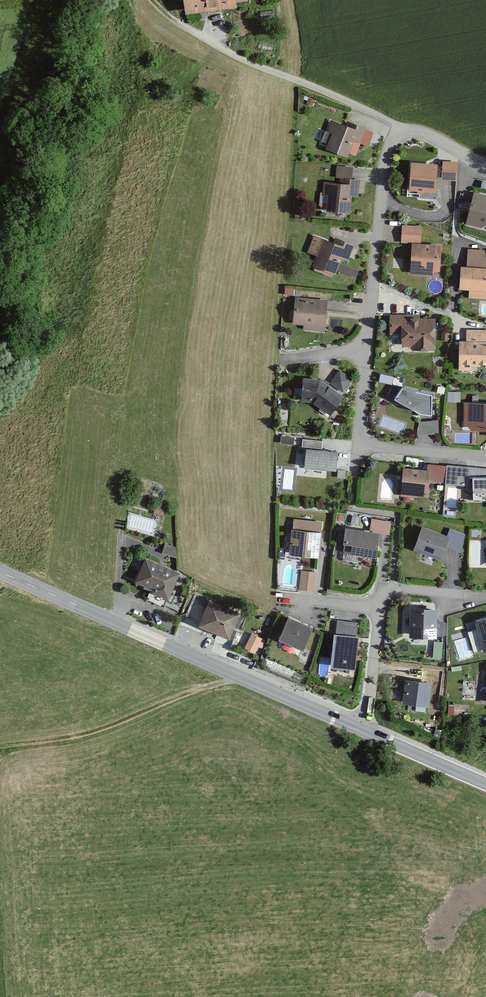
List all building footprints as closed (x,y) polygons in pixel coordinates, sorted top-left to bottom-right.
[(186,14),(236,6),(235,2),(247,1),(247,0),(184,0),(186,14)] [(344,123),(332,118),(326,129),(333,132),(327,145),(352,156),(359,141),(368,145),(374,131),(346,119),(344,123)] [(455,160),(441,159),(440,178),(454,179),(455,160)] [(438,161),(411,160),(409,189),(436,190),(438,161)] [(338,181),(322,181),(321,193),(325,194),(324,210),(352,212),(353,196),(359,196),(360,178),(351,177),(351,166),(339,165),(338,181)] [(474,191),(465,222),(481,227),(485,223),(485,194),(474,191)] [(420,225),(403,224),(401,241),(411,242),(409,271),(441,273),(443,244),(419,242),(420,225)] [(334,241),(315,233),(308,251),(317,254),(313,265),(336,274),(342,258),(347,260),(353,244),(336,237),(334,241)] [(468,249),(468,264),(460,264),(459,288),(469,288),(468,297),(485,298),(485,250),(468,249)] [(328,298),(295,295),(292,322),(303,323),(302,328),(324,330),(328,298)] [(435,316),(389,313),(387,332),(403,333),(402,345),(433,347),(435,316)] [(465,328),(465,338),(459,339),(459,369),(471,369),(471,364),(485,364),(485,328),(465,328)] [(338,368),(329,380),(343,390),(352,378),(338,368)] [(381,371),(378,381),(391,385),(394,374),(381,371)] [(319,377),(299,376),(298,400),(313,400),(333,414),(346,396),(319,377)] [(436,390),(402,385),(395,397),(419,412),(432,414),(436,390)] [(464,402),(464,423),(471,428),(485,428),(485,402),(464,402)] [(419,422),(417,435),(438,434),(438,420),(419,422)] [(322,436),(300,435),(299,446),(307,447),(306,465),(337,468),(338,450),(321,449),(322,436)] [(294,438),(281,436),(280,444),(294,445),(294,438)] [(425,467),(403,465),(400,492),(427,495),(428,479),(442,480),(444,463),(425,461),(425,467)] [(447,463),(446,483),(472,484),(473,500),(485,501),(485,466),(447,463)] [(346,470),(338,470),(337,478),(345,479),(346,470)] [(156,507),(154,513),(164,516),(166,510),(156,507)] [(370,528),(346,524),(342,550),(376,554),(379,531),(389,532),(391,518),(371,516),(370,528)] [(323,520),(292,517),(289,552),(320,555),(323,520)] [(422,522),(413,547),(441,557),(446,545),(460,550),(466,533),(448,526),(446,531),(422,522)] [(181,574),(144,556),(132,582),(169,600),(181,574)] [(315,571),(299,569),(297,587),(313,589),(315,571)] [(240,611),(209,596),(196,625),(228,639),(240,611)] [(438,610),(410,609),(409,638),(437,639),(438,610)] [(474,618),(484,650),(485,649),(485,615),(474,618)] [(314,626),(288,616),(280,636),(306,647),(314,626)] [(361,619),(335,616),(329,665),(355,668),(361,619)] [(252,634),(244,649),(254,654),(262,639),(252,634)] [(432,684),(405,681),(403,704),(429,708),(432,684)]
